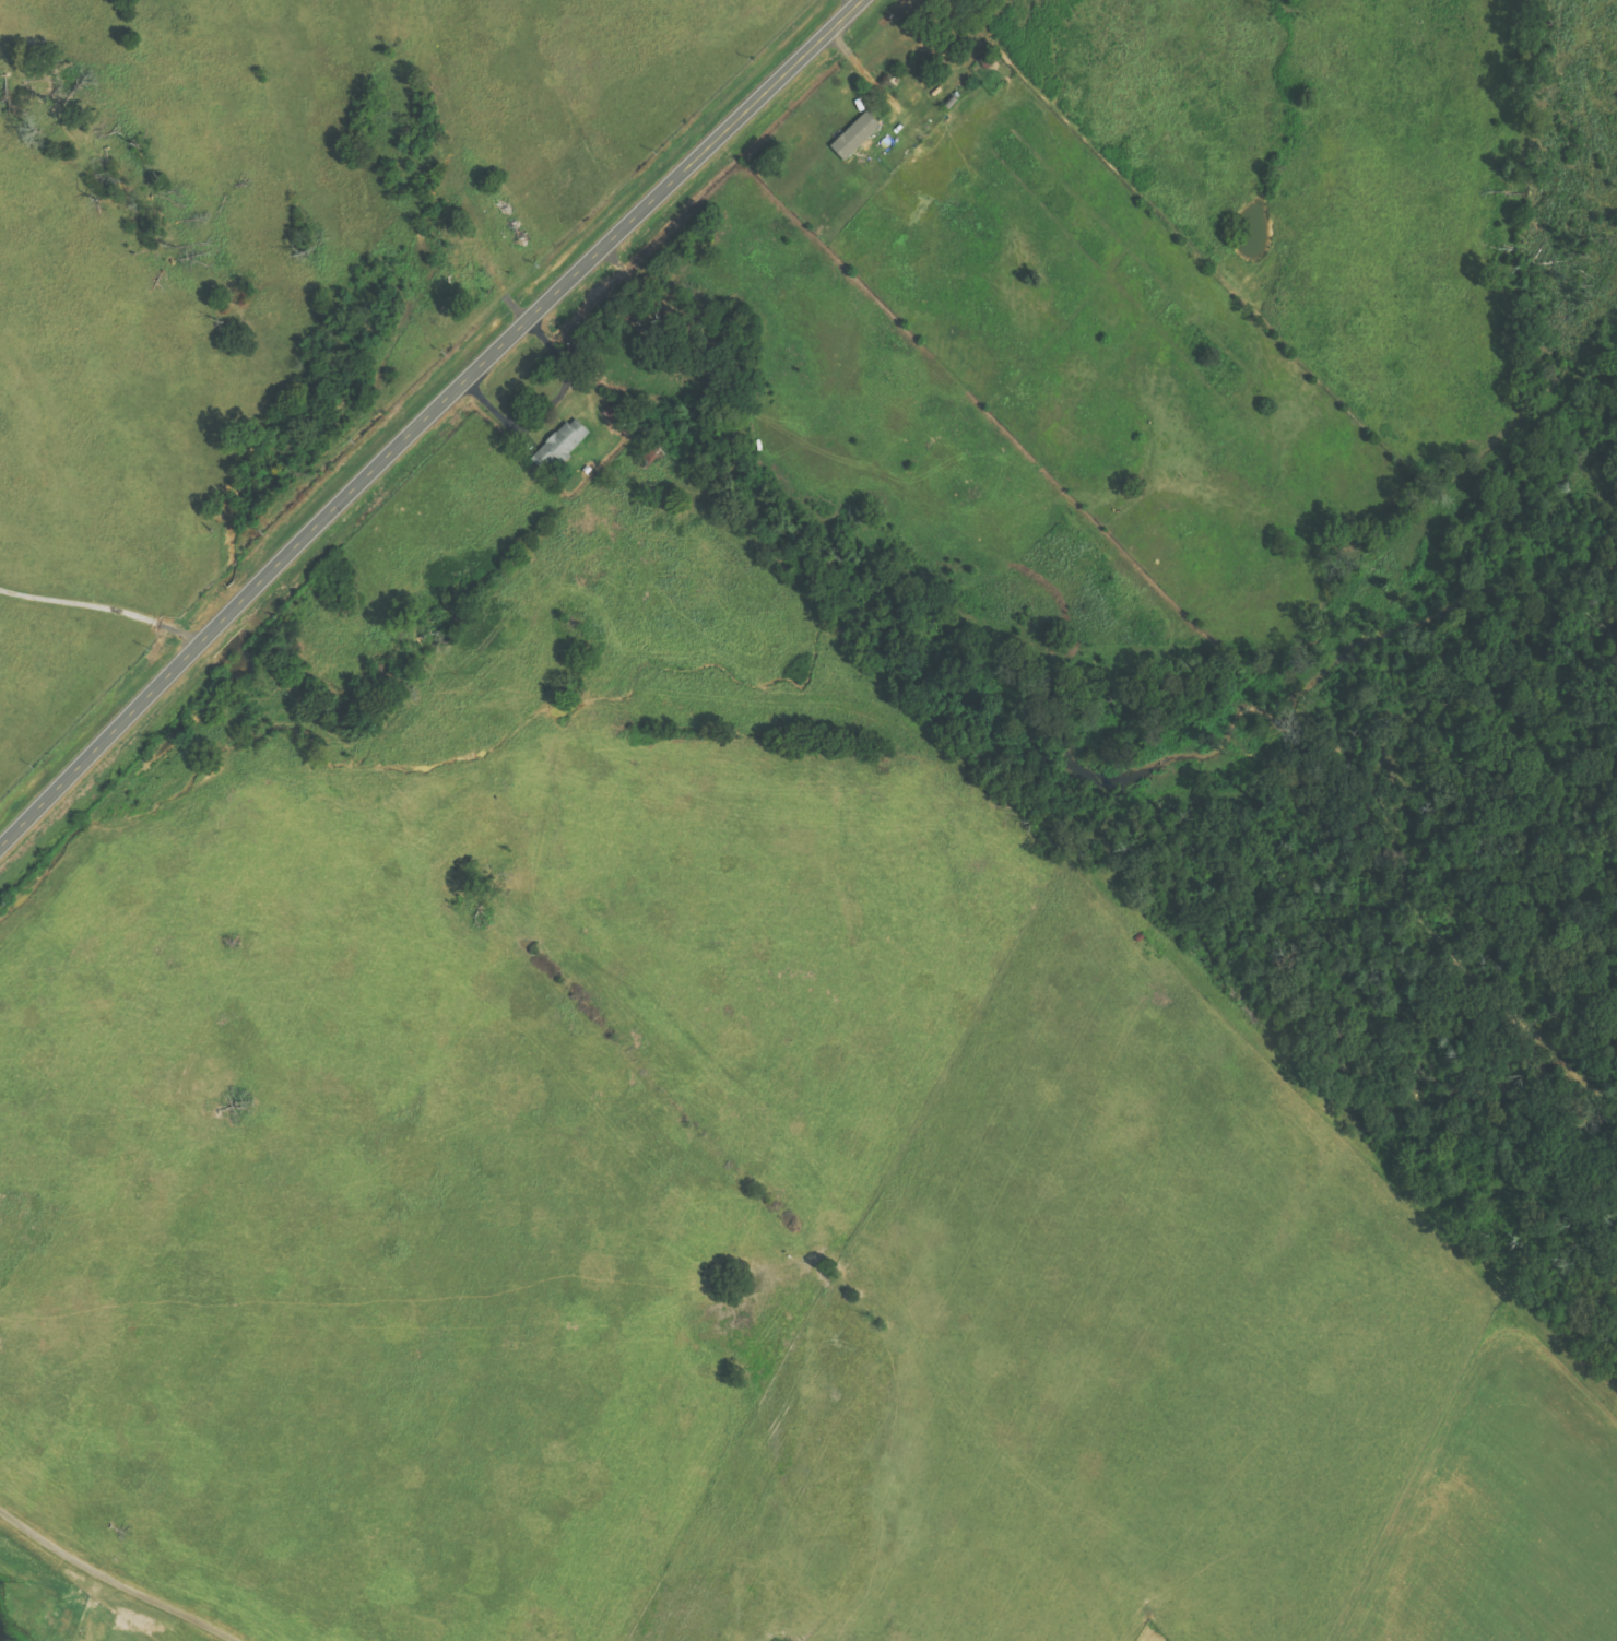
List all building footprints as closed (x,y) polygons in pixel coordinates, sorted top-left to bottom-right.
[(829,145),(843,160),(881,125),(867,110),(829,145)] [(590,433),(573,415),(530,458),(543,471),(556,458),(560,462),(590,433)]
